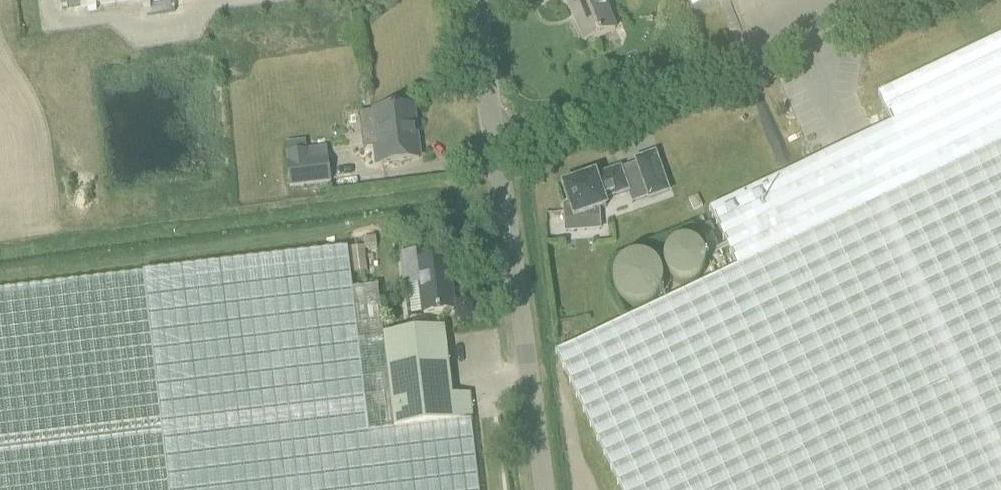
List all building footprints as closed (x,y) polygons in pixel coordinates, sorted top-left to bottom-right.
[(61,10),(135,0),(60,0),(61,10)] [(563,3),(567,2),(583,42),(615,30),(603,0),(562,0),(563,3)] [(693,12),(723,0),(688,0),(693,12)] [(557,353),(621,489),(1000,489),(1000,37),(878,95),(892,124),(710,210),(737,268),(557,353)] [(374,111),(358,113),(363,149),(375,147),(377,163),(419,158),(412,107),(392,109),(374,111)] [(286,143),(290,187),(331,182),(328,148),(308,151),(306,140),(286,143)] [(668,191),(655,154),(636,160),(649,198),(668,191)] [(628,191),(620,169),(596,177),(595,175),(586,178),(585,177),(571,182),(572,183),(562,186),(569,204),(564,205),(565,220),(599,217),(599,210),(606,207),(603,200),(628,191)] [(549,228),(565,225),(563,212),(547,215),(549,228)] [(377,243),(365,244),(366,254),(378,252),(377,243)] [(363,246),(349,248),(352,273),(366,271),(363,246)] [(471,421),(473,421),(470,395),(452,397),(444,329),(384,336),(379,291),(354,294),(352,273),(349,248),(0,288),(0,489),(479,489),(471,421)] [(423,314),(453,310),(447,259),(422,262),(420,253),(400,255),(404,286),(419,284),(423,314)]
